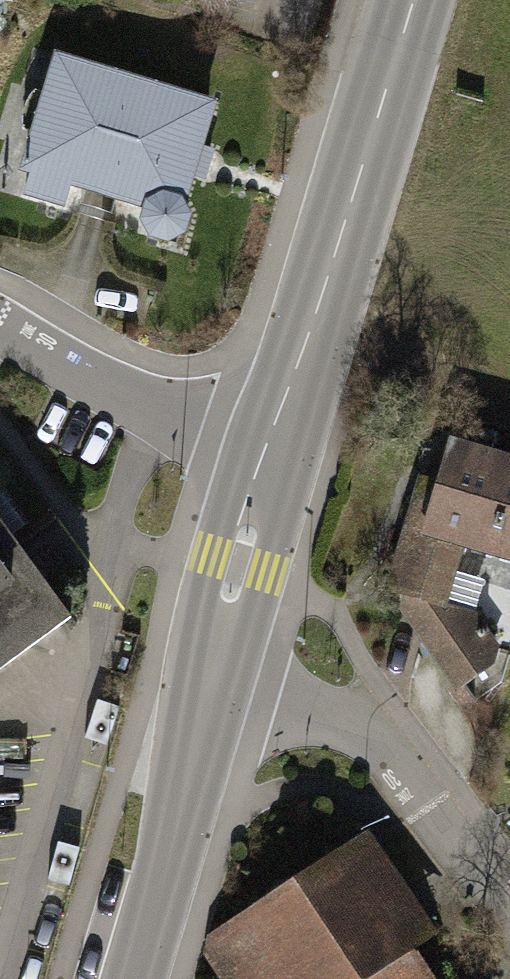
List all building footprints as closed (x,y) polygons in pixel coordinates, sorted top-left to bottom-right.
[(43,58),(7,193),(169,236),(206,102),(43,58)] [(431,434),(402,534),(462,551),(509,565),(509,457),(431,434)] [(71,617),(0,522),(0,669),(71,617)] [(462,551),(402,534),(384,591),(453,689),(495,652),(455,573),(462,551)] [(210,943),(233,978),(428,978),(403,941),(423,928),(367,841),(210,943)]
